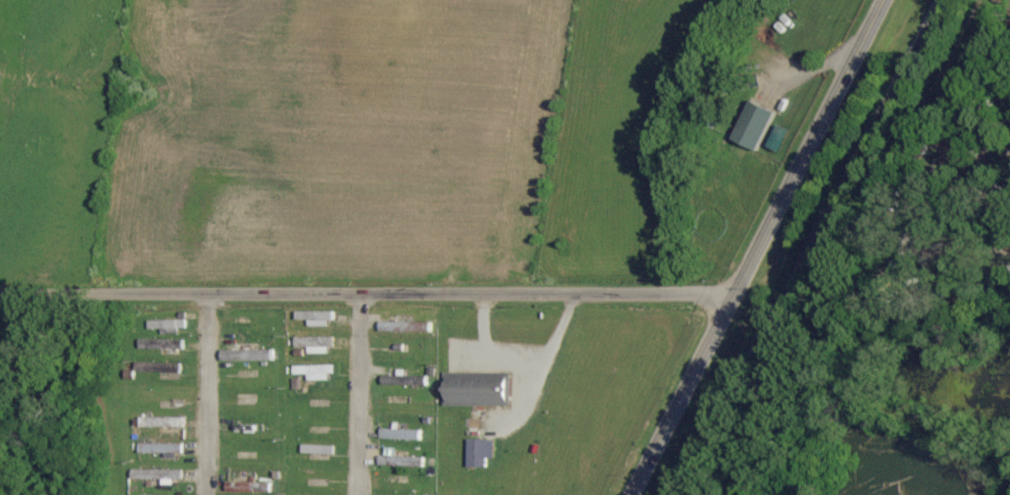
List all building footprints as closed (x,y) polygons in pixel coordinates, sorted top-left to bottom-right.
[(756,151),(774,111),(749,100),(731,140),(756,151)] [(331,312),(295,311),(295,321),(307,321),(307,327),(330,327),(331,312)] [(185,320),(147,321),(147,329),(160,329),(160,335),(178,334),(178,329),(185,329),(185,320)] [(308,354),(330,354),(330,337),(294,338),(294,348),(307,347),(308,354)] [(138,348),(183,350),(183,341),(138,339),(138,348)] [(331,381),(331,366),(292,366),(292,375),(307,375),(307,381),(331,381)] [(443,405),(507,407),(508,383),(486,382),(486,383),(470,382),(470,374),(444,373),(443,405)] [(417,376),(381,375),(381,384),(417,385),(417,376)] [(183,427),(183,417),(138,418),(138,428),(183,427)] [(420,441),(420,430),(398,430),(398,423),(392,423),(392,430),(379,429),(379,439),(420,441)] [(467,467),(486,468),(486,458),(493,458),(494,440),(467,440),(467,467)] [(182,443),(137,444),(137,454),(164,453),(164,456),(182,456),(182,443)] [(332,454),(332,446),(302,445),(301,453),(332,454)] [(395,457),(395,448),(384,448),(384,456),(378,456),(378,465),(405,466),(406,457),(395,457)] [(182,470),(130,470),(130,479),(161,480),(161,485),(173,485),(173,479),(182,479),(182,470)] [(270,493),(271,483),(226,482),(226,492),(270,493)]
